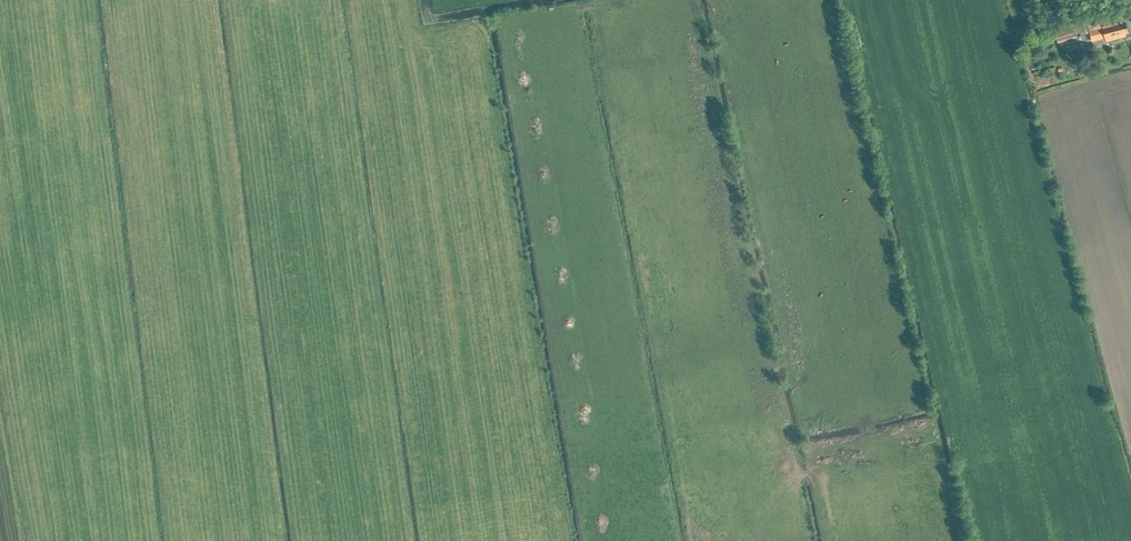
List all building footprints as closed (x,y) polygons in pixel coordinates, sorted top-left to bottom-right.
[(1100,26),(1098,20),(1087,23),(1086,22),(1072,25),(1073,27),(1057,32),(1059,42),(1076,37),(1088,33),(1088,35),(1091,34),(1093,41),(1105,38),(1106,41),(1125,36),(1125,34),(1128,33),(1126,23),(1122,24),(1121,21),(1100,26)]
